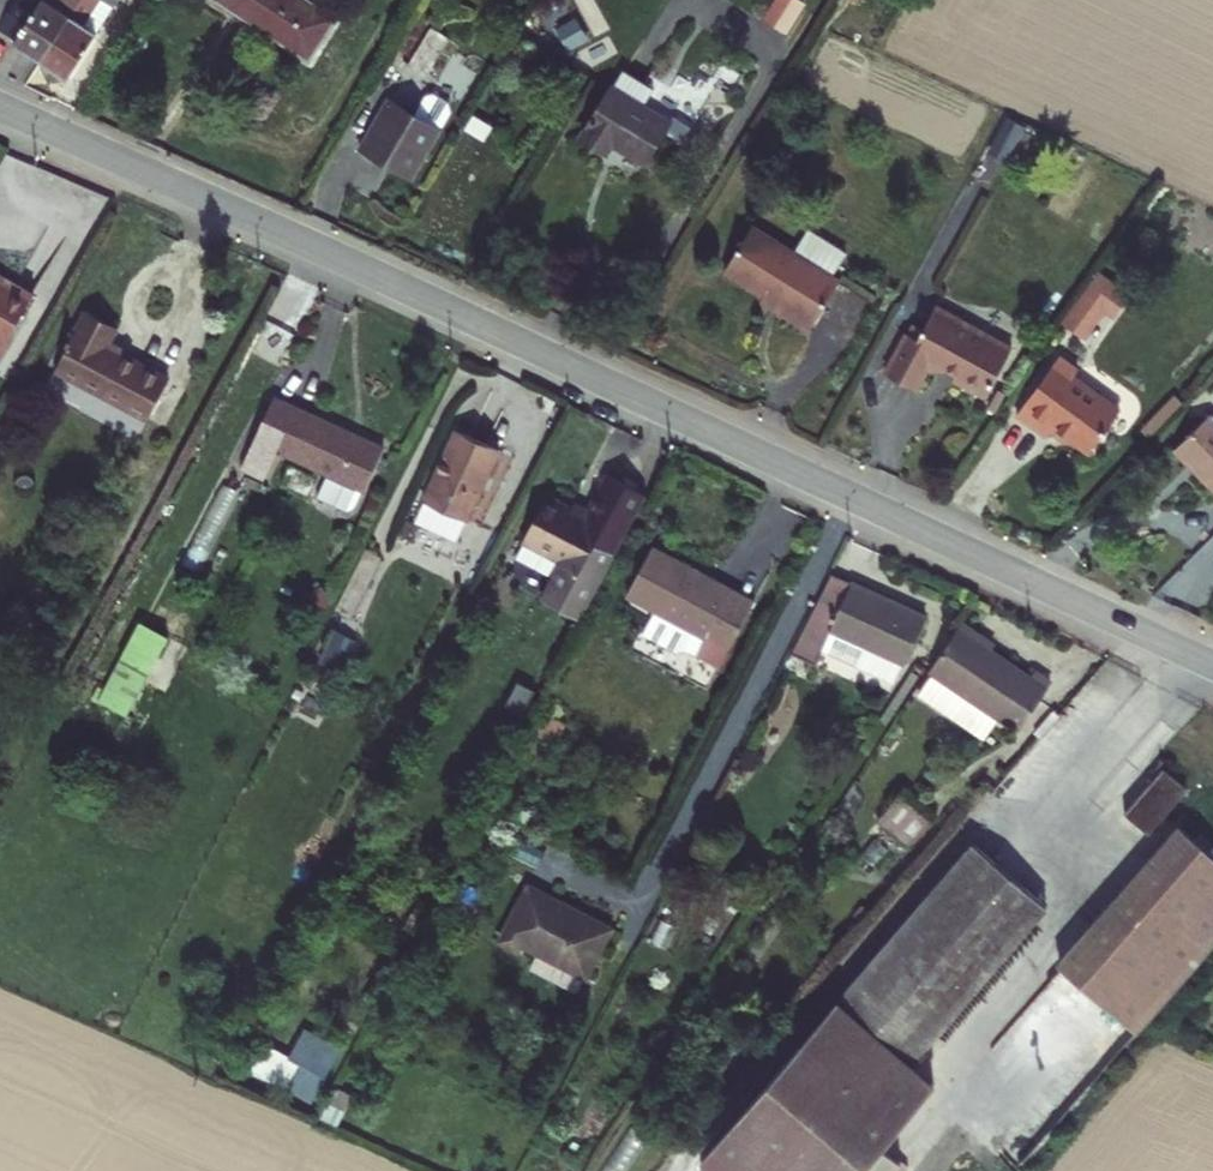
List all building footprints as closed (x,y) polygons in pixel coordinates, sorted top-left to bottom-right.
[(4,19),(16,0),(0,0),(0,17),(4,19)] [(4,19),(1,25),(23,39),(50,0),(16,0),(4,19)] [(307,29),(326,0),(260,0),(307,29)] [(763,25),(790,35),(803,0),(772,0),(763,25)] [(429,21),(408,9),(386,46),(405,58),(429,21)] [(614,37),(572,99),(598,118),(604,108),(637,128),(662,88),(633,69),(642,55),(614,37)] [(393,101),(367,85),(336,133),(385,164),(427,100),(425,92),(412,83),(403,84),(393,101)] [(1007,162),(1026,129),(1007,119),(989,152),(1007,162)] [(781,242),(743,219),(717,262),(769,294),(764,302),(796,320),(825,269),(818,264),(832,242),(794,219),(781,242)] [(27,285),(0,269),(0,333),(27,285)] [(1101,294),(1074,276),(1043,322),(1060,334),(1080,306),(1089,312),(1101,294)] [(105,305),(78,290),(47,348),(142,399),(163,359),(96,322),(105,305)] [(902,325),(890,319),(867,358),(899,378),(916,351),(926,357),(931,349),(944,359),(937,370),(967,387),(998,336),(924,291),(902,325)] [(1063,363),(1042,348),(1000,409),(1031,430),(1039,418),(1073,443),(1100,406),(1055,374),(1063,363)] [(372,435),(262,375),(225,442),(247,454),(263,426),(317,456),(303,479),(332,495),(340,492),(350,474),(352,475),(372,435)] [(1196,395),(1159,428),(1206,479),(1200,485),(1212,498),(1212,412),(1196,395)] [(493,436),(449,414),(415,475),(459,499),(493,436)] [(592,501),(612,464),(593,454),(573,491),(592,501)] [(567,501),(532,481),(505,526),(511,530),(502,546),(535,564),(527,579),(566,600),(633,475),(612,464),(592,501),(573,491),(567,501)] [(673,621),(682,605),(697,614),(686,634),(707,645),(742,583),(640,526),(617,570),(646,586),(638,602),(673,621)] [(883,648),(908,597),(817,550),(770,638),(791,649),(795,642),(812,610),(883,648)] [(320,589),(297,601),(306,617),(329,605),(320,589)] [(96,675),(122,689),(163,612),(137,598),(96,675)] [(1014,647),(939,599),(910,641),(1004,700),(1021,670),(1005,661),(1014,647)] [(795,642),(867,680),(883,648),(812,610),(795,642)] [(1031,657),(1014,647),(1005,661),(1021,670),(1031,657)] [(542,712),(531,734),(556,745),(566,724),(542,712)] [(904,845),(926,821),(899,797),(877,822),(904,845)] [(1212,916),(1212,838),(1174,806),(1052,941),(1132,1006),(1212,916)] [(906,1035),(1037,885),(963,826),(832,972),(906,1035)] [(597,907),(514,861),(485,915),(506,927),(510,919),(561,947),(568,934),(581,942),(597,907)] [(906,1035),(832,972),(829,970),(697,1124),(752,1170),(799,1170),(915,1042),(906,1035)] [(300,1035),(290,1058),(325,1075),(336,1052),(300,1035)] [(915,1042),(799,1170),(830,1170),(864,1132),(879,1114),(931,1055),(915,1042)] [(898,1129),(879,1114),(864,1132),(882,1148),(898,1129)]
